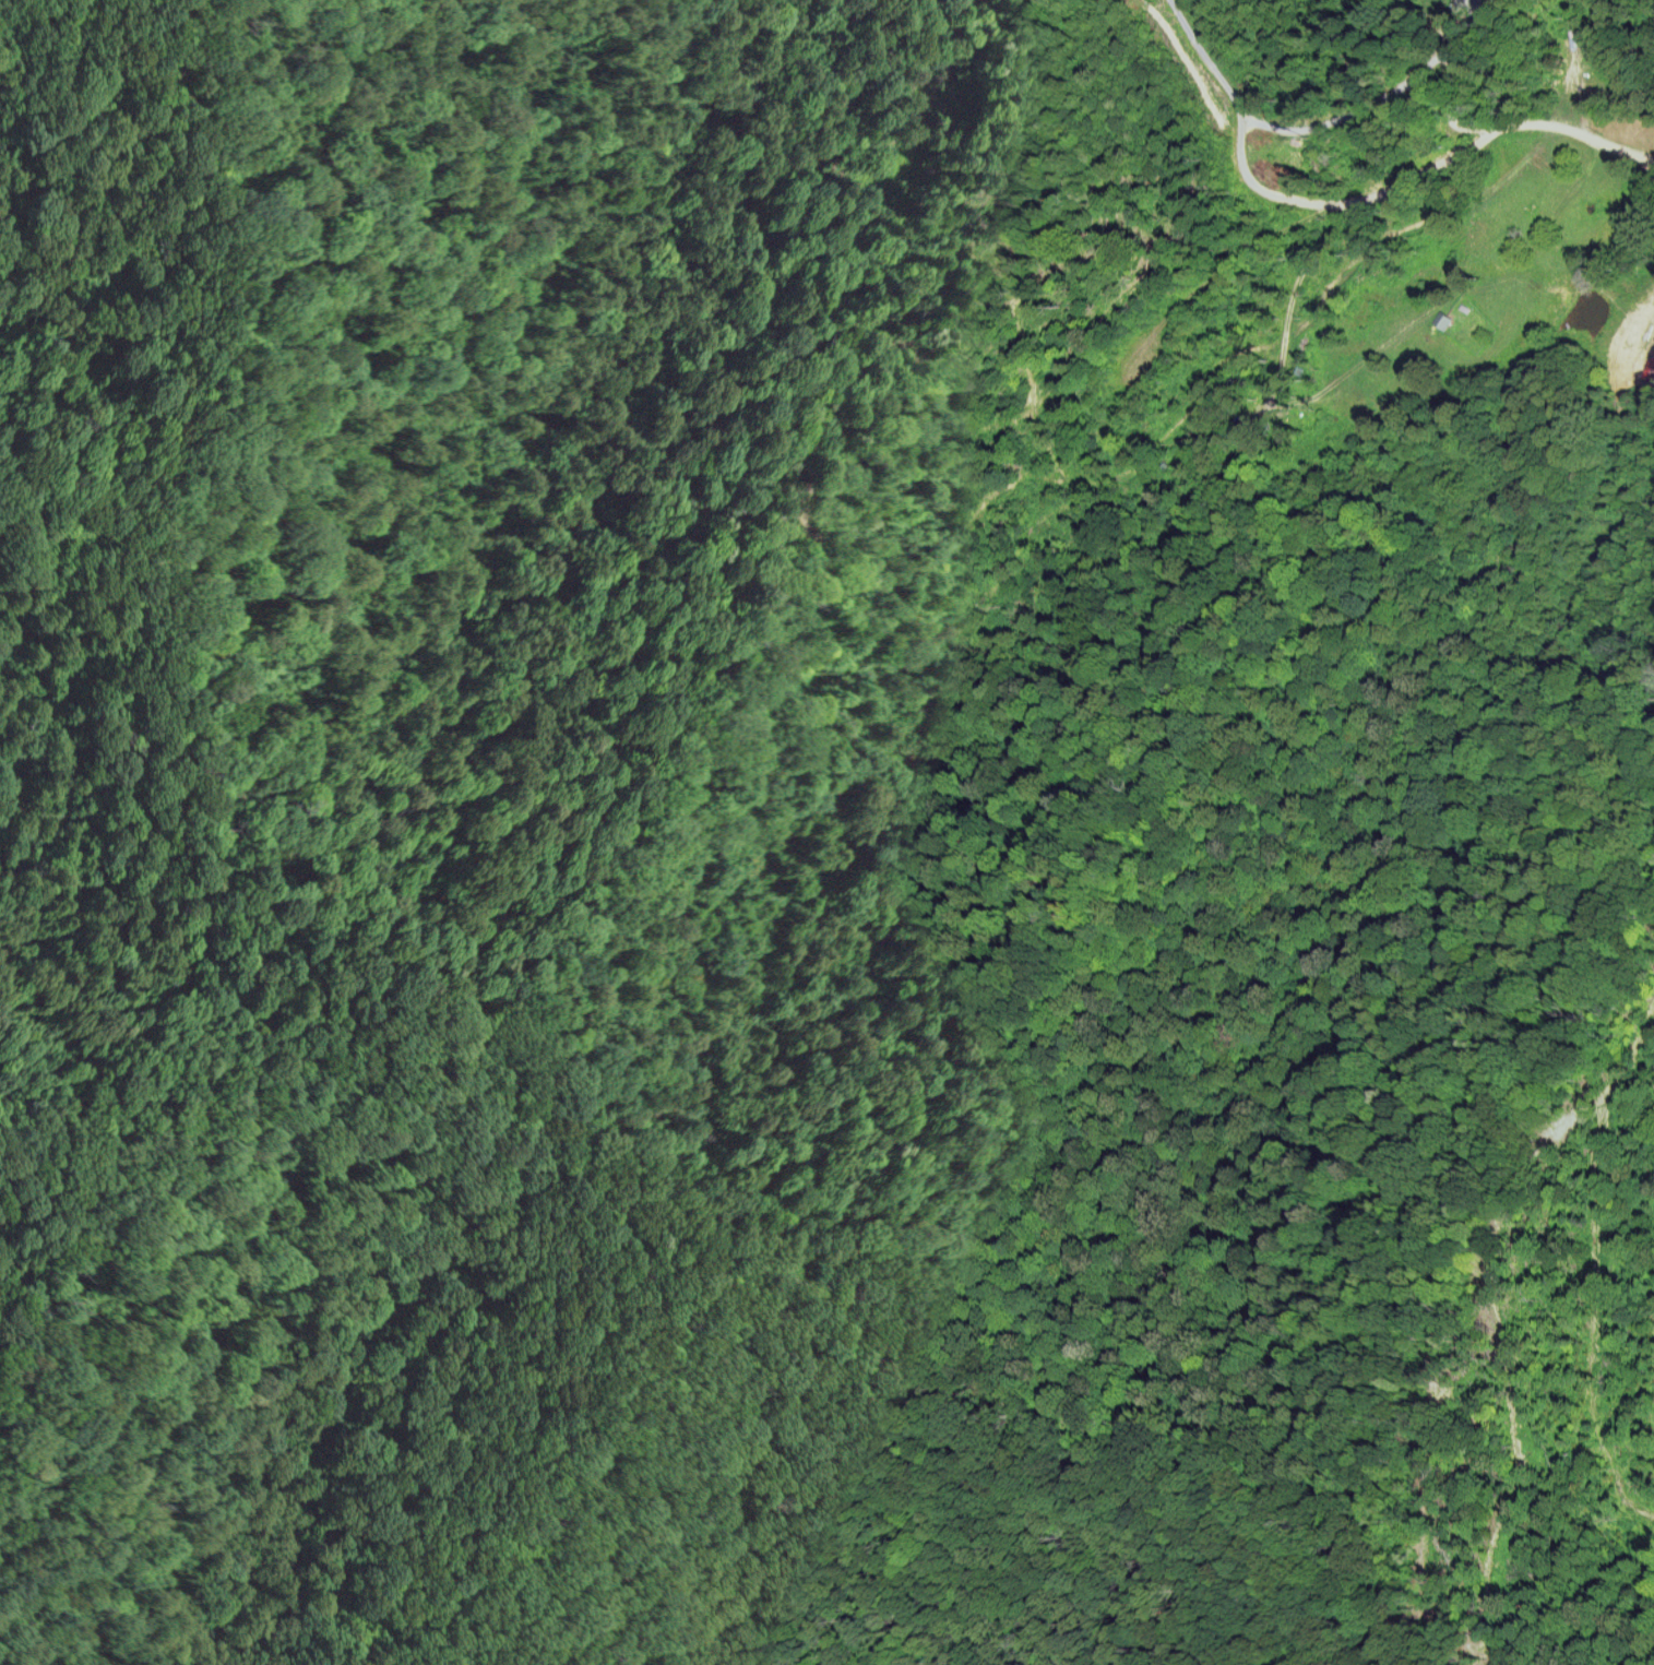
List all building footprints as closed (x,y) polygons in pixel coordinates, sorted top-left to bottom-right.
[(1453,319),(1441,311),(1434,322),(1446,329),(1453,319)]
